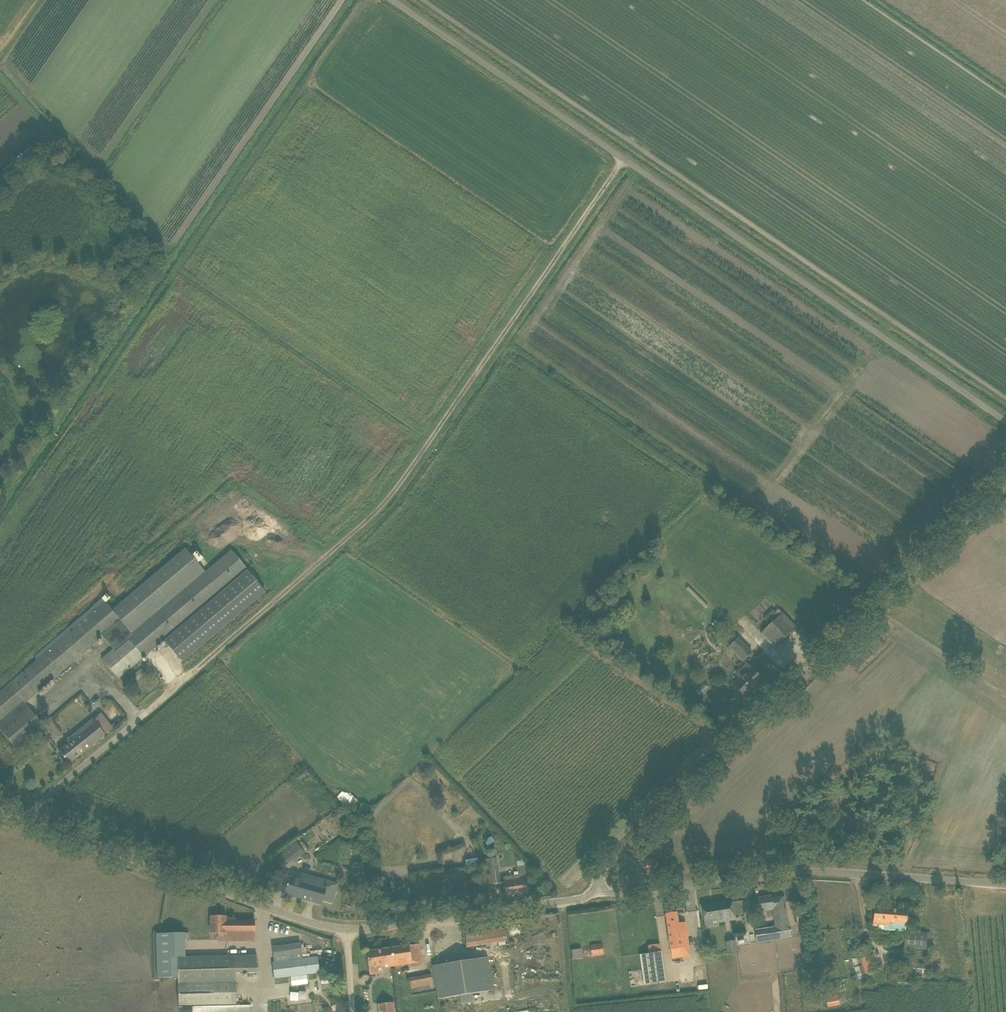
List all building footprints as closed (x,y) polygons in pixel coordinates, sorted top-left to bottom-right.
[(247,571),(230,551),(257,528),(195,454),(70,561),(101,597),(98,600),(100,603),(41,653),(43,655),(0,692),(0,729),(16,749),(27,740),(30,743),(36,739),(33,736),(45,727),(26,703),(103,637),(113,649),(102,659),(119,679),(164,641),(183,663),(266,592),(247,571)] [(782,613),(761,633),(774,647),(796,627),(782,613)] [(738,638),(729,647),(743,661),(752,652),(738,638)] [(761,679),(750,667),(733,684),(745,697),(753,689),(751,687),(753,684),(754,685),(761,679)] [(59,751),(69,764),(111,729),(99,714),(65,741),(68,744),(59,751)] [(494,842),(491,837),(484,840),(487,846),(494,842)] [(295,860),(304,853),(296,842),(287,850),(295,860)] [(498,857),(490,858),(494,883),(501,882),(498,857)] [(647,869),(659,868),(658,859),(646,859),(647,869)] [(428,860),(417,861),(419,870),(429,868),(428,860)] [(364,875),(364,862),(352,862),(352,875),(364,875)] [(528,879),(526,866),(518,867),(519,874),(504,876),(507,895),(526,893),(524,879),(528,879)] [(290,877),(285,894),(322,904),(323,901),(332,904),(338,883),(302,873),(300,880),(290,877)] [(772,910),(770,897),(749,900),(751,913),(772,910)] [(784,897),(772,899),(773,909),(776,928),(788,926),(785,908),(784,908),(783,903),(785,902),(784,897)] [(734,918),(732,901),(713,904),(713,905),(701,907),(704,921),(715,920),(715,921),(734,918)] [(907,910),(874,907),(872,929),(906,931),(907,910)] [(689,954),(684,923),(678,924),(676,913),(665,915),(672,957),(689,954)] [(226,917),(211,917),(211,933),(227,933),(227,939),(254,939),(255,920),(226,920),(226,917)] [(506,940),(505,929),(465,935),(467,946),(506,940)] [(179,1006),(237,1005),(236,973),(257,973),(257,955),(185,957),(184,933),(156,934),(157,977),(178,977),(179,1006)] [(906,933),(903,955),(914,956),(914,949),(925,951),(927,935),(906,933)] [(728,953),(737,951),(736,940),(726,941),(728,953)] [(272,962),(275,979),(319,972),(317,957),(302,959),(300,944),(273,947),(275,962),(272,962)] [(366,952),(370,975),(383,973),(383,968),(399,965),(399,966),(406,965),(406,964),(422,962),(419,944),(409,945),(366,952)] [(592,957),(603,955),(602,944),(590,946),(592,957)] [(868,946),(857,950),(865,973),(876,970),(868,946)] [(573,949),(573,959),(583,959),(582,949),(573,949)] [(641,954),(643,985),(666,982),(663,952),(641,954)] [(433,966),(438,999),(460,995),(461,1004),(474,1002),(472,994),(494,990),(488,958),(433,966)] [(431,974),(407,979),(411,996),(434,991),(431,974)] [(697,992),(709,991),(707,977),(696,979),(697,992)] [(827,998),(830,1007),(841,1004),(839,995),(827,998)] [(391,1003),(377,1005),(378,1011),(392,1011),(391,1003)]
